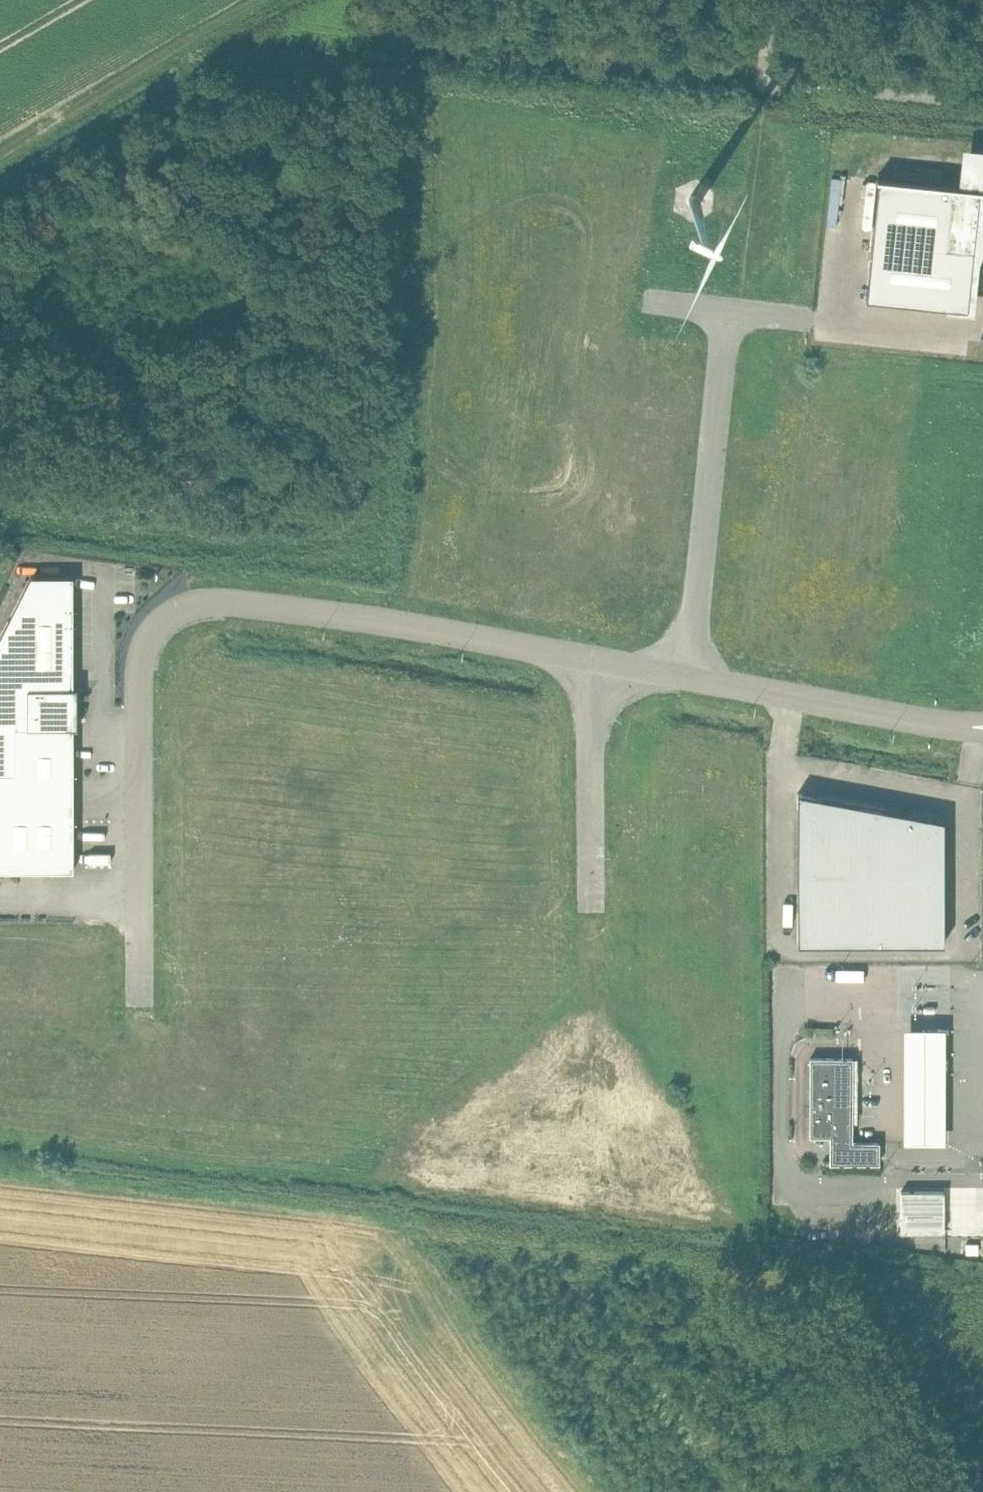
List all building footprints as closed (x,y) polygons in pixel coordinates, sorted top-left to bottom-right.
[(866,299),(966,310),(972,251),(980,252),(982,242),(982,190),(876,178),(876,180),(878,180),(866,299)] [(691,206),(693,207),(694,207),(696,207),(698,206),(699,205),(700,204),(701,202),(701,200),(700,198),(699,197),(698,196),(696,195),(695,194),(693,195),(692,195),(690,196),(689,197),(688,199),(688,200),(688,202),(689,204),(690,205),(691,206)] [(30,577),(0,637),(0,871),(73,871),(73,728),(76,728),(76,725),(72,725),(72,691),(76,691),(76,687),(72,687),(72,577),(30,577)] [(927,817),(797,793),(797,944),(943,944),(943,842),(942,843),(942,821),(926,819),(927,817)] [(102,856),(125,856),(125,847),(102,847),(102,856)] [(942,1029),(901,1028),(899,1142),(939,1142),(942,1029)] [(852,1062),(853,1058),(810,1058),(810,1136),(830,1136),(830,1163),(878,1163),(878,1142),(876,1142),(851,1142),(852,1062)] [(943,1191),(901,1191),(901,1232),(943,1232),(943,1191)]
